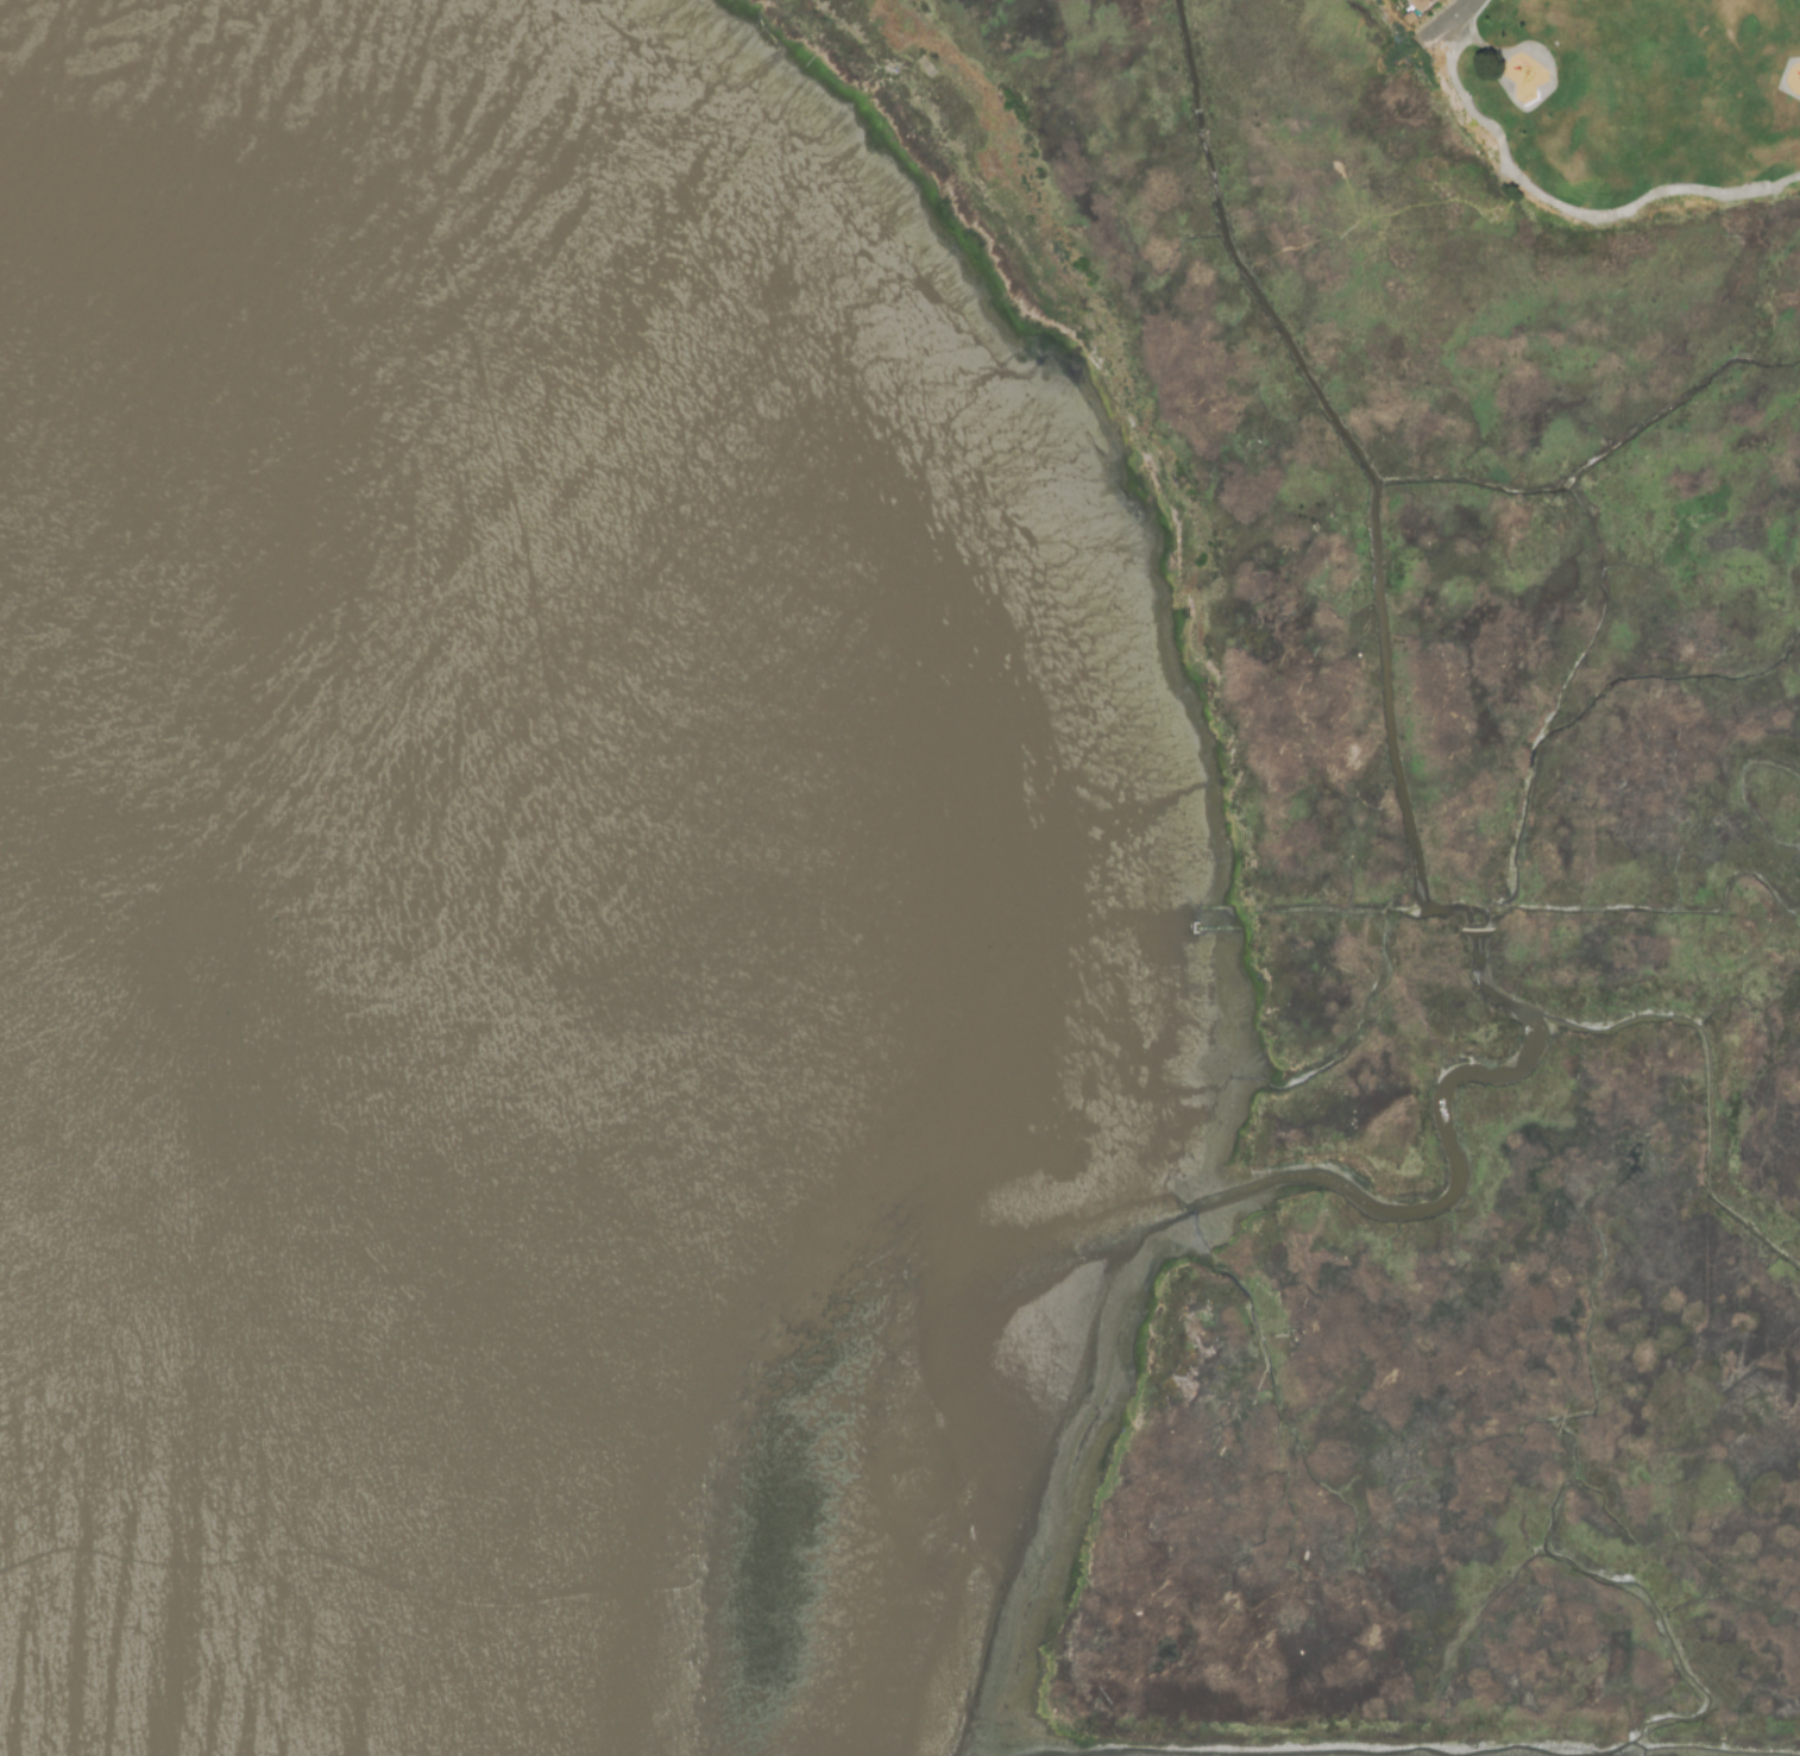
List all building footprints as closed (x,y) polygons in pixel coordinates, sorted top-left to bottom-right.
[(1418,13),(1432,0),(1406,0),(1418,13)]
